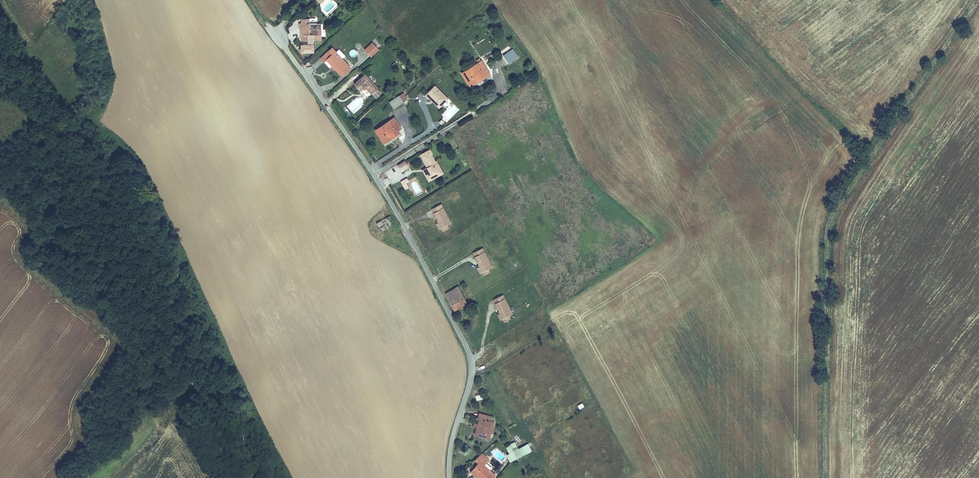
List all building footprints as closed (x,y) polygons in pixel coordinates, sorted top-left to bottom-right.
[(298,37),(305,37),(305,35),(310,35),(310,37),(319,36),(319,27),(315,27),(315,25),(313,25),(312,24),(310,25),(306,25),(306,18),(295,19),(296,25),(298,25),(300,25),(300,29),(298,30),(298,37)] [(514,55),(503,39),(497,43),(501,48),(499,50),(501,53),(499,55),(504,62),(514,55)] [(377,47),(370,41),(363,48),(368,52),(369,54),(377,47)] [(349,65),(334,49),(330,51),(326,48),(318,56),(322,59),(325,57),(334,67),(340,73),(349,65)] [(333,69),(334,67),(325,57),(322,59),(328,66),(329,65),(333,69)] [(474,73),(482,68),(476,59),(457,71),(465,83),(476,77),(474,73)] [(485,74),(482,68),(474,73),(476,77),(465,83),(467,86),(485,74)] [(363,73),(352,82),(358,88),(361,86),(362,84),(364,86),(369,92),(370,91),(374,95),(378,92),(375,87),(363,73)] [(427,95),(429,98),(431,96),(438,104),(446,96),(433,83),(422,93),(425,97),(427,95)] [(391,105),(405,97),(402,92),(401,90),(387,98),(391,105)] [(431,96),(429,98),(437,105),(438,104),(431,96)] [(395,125),(389,114),(369,127),(378,140),(388,133),(386,130),(395,125)] [(418,157),(423,165),(424,167),(422,169),(426,176),(429,174),(429,172),(437,168),(434,163),(433,163),(427,152),(418,157)] [(401,159),(394,164),(397,169),(405,165),(401,159)] [(424,167),(423,165),(418,167),(425,179),(439,171),(437,168),(429,172),(429,174),(426,176),(422,169),(424,167)] [(435,227),(437,226),(442,223),(447,220),(437,202),(430,207),(436,218),(437,219),(434,221),(432,222),(435,227)] [(395,226),(391,216),(377,223),(381,232),(395,226)] [(470,250),(473,254),(480,250),(477,246),(470,250)] [(480,250),(473,254),(477,260),(478,261),(475,263),(474,264),(477,269),(478,268),(482,266),(488,263),(480,250)] [(447,302),(450,308),(458,304),(453,294),(458,291),(455,285),(442,292),(447,302)] [(453,294),(458,304),(464,301),(458,291),(453,294)] [(495,318),(497,317),(503,313),(507,311),(497,293),(489,297),(496,308),(497,309),(494,311),(493,312),(495,318)] [(486,431),(492,411),(476,405),(473,413),(475,414),(471,427),(486,431)] [(493,468),(483,457),(488,452),(480,444),(473,450),(476,454),(467,462),(482,477),(483,477),(493,468)] [(507,454),(514,451),(515,451),(512,445),(505,449),(507,454)]
